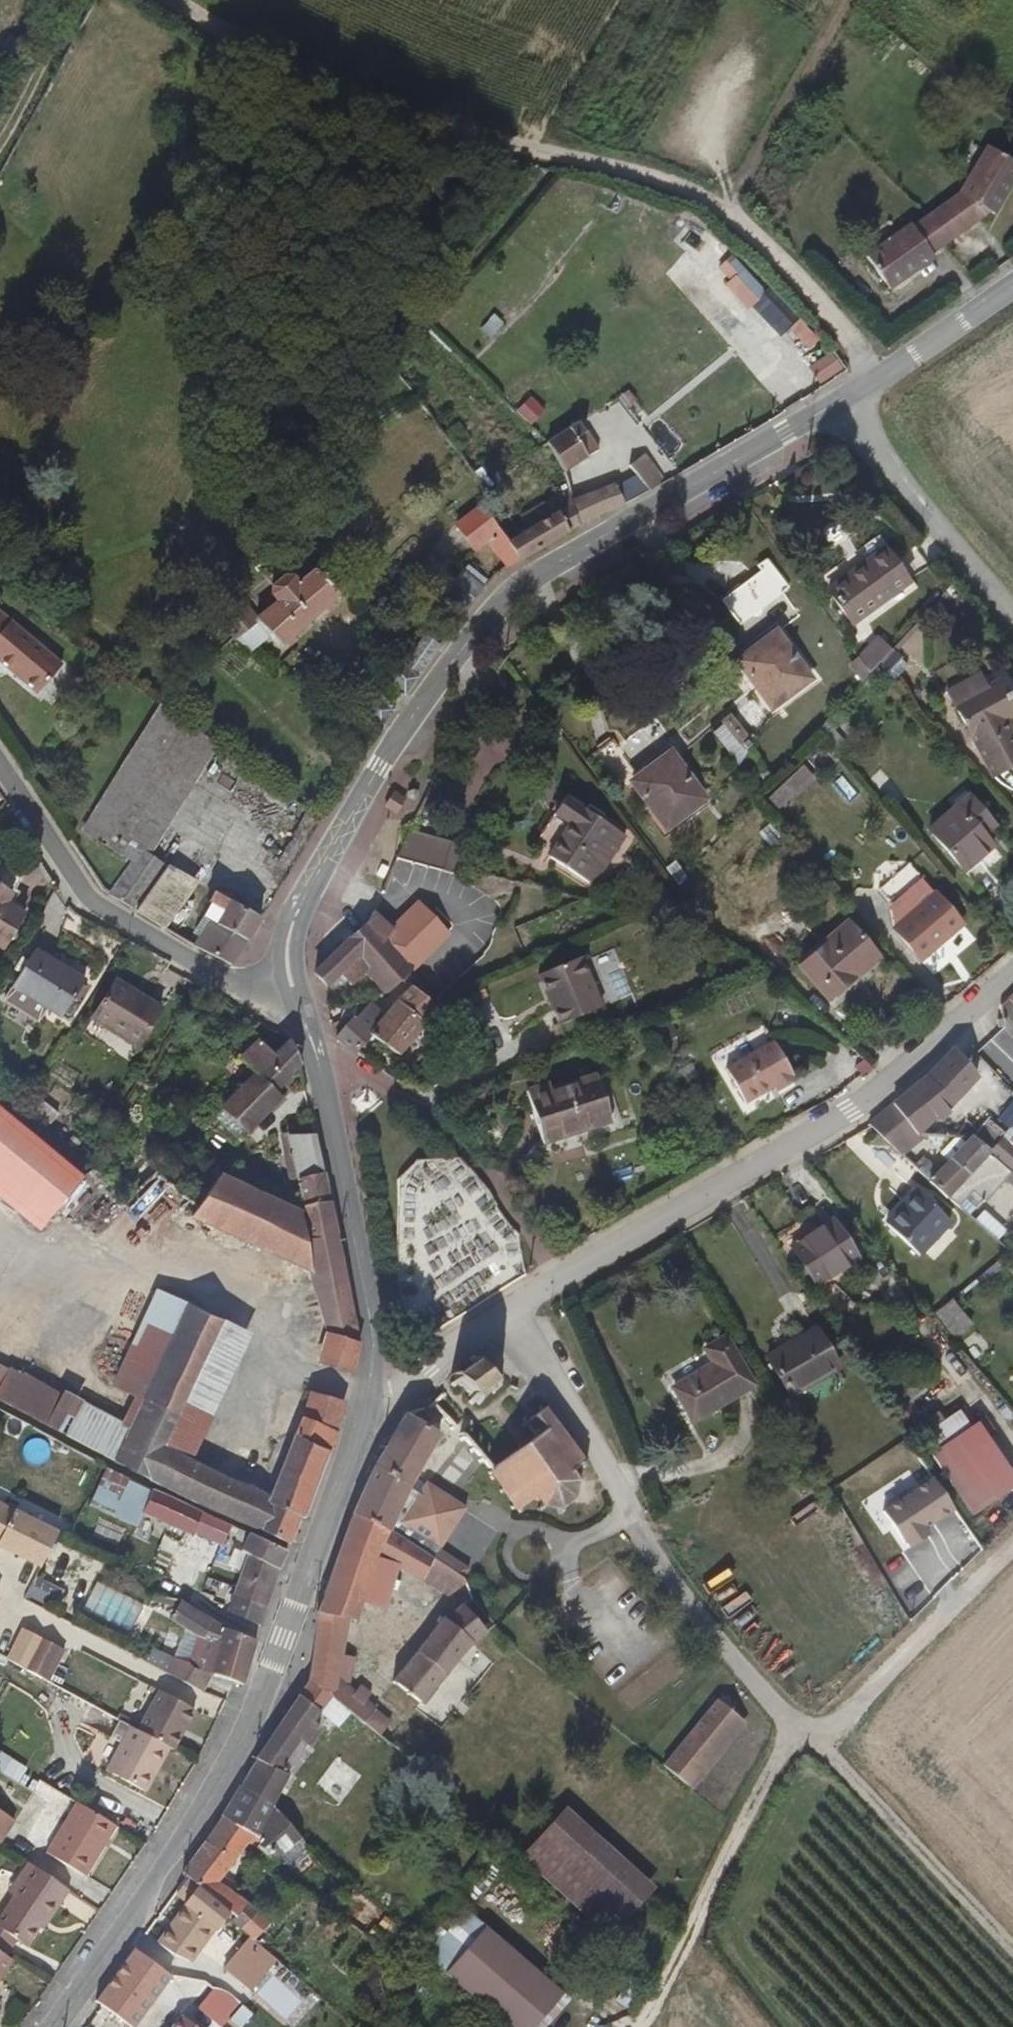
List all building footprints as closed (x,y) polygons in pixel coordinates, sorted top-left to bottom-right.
[(994,162),(996,160),(981,151),(952,198),(906,232),(903,229),(859,260),(881,293),(895,284),(982,178),(994,162)] [(996,160),(994,162),(982,178),(895,284),(927,262),(924,257),(980,216),(986,219),(1012,174),(1012,171),(996,160)] [(730,256),(715,270),(780,338),(794,324),(730,256)] [(588,414),(552,435),(567,459),(571,487),(574,498),(584,520),(606,509),(595,487),(582,492),(576,453),(603,438),(588,414)] [(623,464),(629,461),(618,446),(613,450),(623,464)] [(631,481),(647,472),(638,460),(635,456),(629,461),(623,464),(626,467),(623,470),(631,481)] [(606,509),(640,493),(631,481),(623,470),(595,487),(606,509)] [(640,493),(656,485),(647,472),(631,481),(640,493)] [(574,498),(571,487),(552,498),(560,513),(533,530),(529,527),(523,531),(525,534),(514,541),(526,558),(584,520),(574,498)] [(486,505),(498,519),(517,506),(504,491),(497,496),(486,505)] [(484,551),(494,545),(508,534),(498,519),(486,505),(461,524),(484,551)] [(828,567),(865,614),(921,572),(884,524),(828,567)] [(511,569),(526,558),(514,541),(508,534),(494,545),(511,569)] [(724,584),(744,609),(782,577),(763,553),(724,584)] [(342,599),(321,574),(302,588),(296,581),(278,594),(285,604),(265,622),(249,604),(228,622),(244,641),(256,655),(276,639),(286,648),(342,599)] [(475,612),(489,593),(467,574),(453,594),(475,612)] [(0,613),(0,646),(17,622),(1,610),(0,613)] [(459,635),(469,622),(460,615),(451,627),(459,635)] [(791,699),(830,667),(792,620),(755,651),(791,699)] [(0,646),(0,657),(47,694),(73,664),(17,622),(0,646)] [(886,671),(899,659),(878,636),(845,665),(860,681),(879,663),(886,671)] [(414,667),(405,658),(392,676),(414,698),(427,679),(414,667)] [(1001,790),(1012,783),(1012,736),(1012,734),(1012,733),(1012,708),(1007,698),(964,722),(1001,790)] [(725,722),(712,734),(736,761),(749,749),(725,722)] [(686,820),(722,791),(687,744),(650,773),(686,820)] [(779,809),(812,779),(800,767),(768,797),(779,809)] [(610,879),(642,829),(585,792),(573,811),(587,821),(568,852),(610,879)] [(992,827),(1004,815),(985,794),(945,830),(980,866),(1006,842),(998,833),(992,827)] [(1010,821),(1004,815),(992,827),(998,833),(1010,821)] [(428,855),(474,866),(479,840),(435,831),(428,855)] [(413,849),(415,837),(401,836),(400,848),(413,849)] [(133,913),(163,862),(137,849),(108,899),(133,913)] [(910,924),(937,954),(975,919),(921,859),(893,884),(915,909),(912,912),(917,917),(910,924)] [(9,958),(32,925),(13,913),(19,903),(0,890),(0,952),(9,958)] [(239,967),(274,922),(244,908),(218,943),(184,929),(177,941),(239,967)] [(867,967),(890,946),(863,918),(816,961),(850,996),(874,974),(867,967)] [(405,939),(386,920),(331,972),(343,986),(347,983),(372,960),(385,980),(404,997),(423,981),(434,972),(420,956),(405,939)] [(450,945),(459,953),(462,948),(454,941),(450,945)] [(437,943),(420,956),(434,972),(449,958),(437,943)] [(897,953),(890,946),(867,967),(874,974),(897,953)] [(555,1029),(601,1008),(578,958),(532,979),(555,1029)] [(17,999),(66,1030),(90,993),(42,961),(17,999)] [(434,991),(396,1024),(384,1036),(410,1057),(434,1037),(459,1015),(434,991)] [(102,1031),(147,1057),(172,1019),(127,993),(102,1031)] [(363,1024),(349,1039),(371,1053),(384,1036),(396,1024),(386,1015),(383,1013),(368,1028),(363,1024)] [(313,1066),(310,1058),(293,1042),(283,1052),(270,1039),(252,1057),(266,1071),(252,1085),(249,1081),(238,1092),(242,1097),(227,1112),(239,1125),(253,1113),(261,1122),(295,1091),(290,1085),(313,1066)] [(774,1098),(794,1087),(768,1043),(722,1072),(741,1108),(769,1092),(774,1098)] [(994,1076),(970,1050),(912,1106),(936,1133),(994,1076)] [(554,1155),(621,1129),(602,1077),(536,1102),(554,1155)] [(936,1133),(912,1106),(886,1129),(908,1159),(936,1133)] [(38,1243),(86,1184),(0,1113),(0,1212),(38,1243)] [(324,1174),(316,1139),(288,1148),(296,1179),(324,1174)] [(1004,1155),(981,1148),(936,1193),(949,1207),(1004,1155)] [(316,1273),(309,1237),(303,1238),(296,1206),(213,1166),(190,1215),(316,1273)] [(166,1174),(128,1211),(155,1238),(193,1201),(166,1174)] [(324,1174),(296,1179),(302,1206),(329,1202),(324,1174)] [(885,1232),(894,1239),(925,1203),(918,1196),(885,1232)] [(329,1202),(302,1206),(309,1237),(335,1235),(329,1202)] [(925,1203),(894,1239),(927,1268),(959,1232),(925,1203)] [(984,1211),(975,1221),(996,1241),(1005,1230),(984,1211)] [(805,1252),(830,1291),(872,1263),(847,1226),(805,1252)] [(335,1235),(309,1237),(316,1273),(327,1339),(317,1376),(347,1390),(357,1347),(335,1235)] [(144,1399),(190,1305),(160,1292),(117,1387),(144,1399)] [(956,1340),(973,1324),(950,1299),(933,1315),(956,1340)] [(215,1356),(231,1322),(190,1305),(144,1399),(187,1417),(215,1356)] [(172,1450),(192,1460),(223,1403),(253,1332),(231,1322),(215,1356),(187,1417),(179,1434),(172,1450)] [(776,1366),(799,1402),(845,1374),(823,1338),(776,1366)] [(682,1394),(700,1427),(762,1394),(737,1344),(714,1356),(723,1372),(682,1394)] [(489,1416),(507,1399),(515,1393),(519,1396),(523,1392),(520,1388),(524,1384),(518,1378),(514,1382),(509,1376),(513,1373),(508,1367),(504,1371),(497,1364),(501,1359),(496,1355),(492,1359),(488,1354),(483,1359),(487,1363),(467,1382),(462,1377),(457,1383),(462,1387),(489,1416)] [(113,1463),(129,1431),(18,1373),(0,1390),(0,1406),(38,1426),(113,1463)] [(332,1447),(342,1407),(313,1393),(298,1442),(269,1502),(192,1460),(172,1450),(130,1431),(129,1431),(113,1463),(285,1546),(299,1517),(306,1519),(332,1447)] [(144,1399),(138,1413),(179,1434),(187,1417),(144,1399)] [(591,1503),(593,1501),(597,1499),(592,1492),(587,1496),(582,1491),(585,1487),(582,1484),(589,1478),(592,1482),(597,1477),(595,1475),(599,1471),(593,1465),(588,1467),(580,1458),(584,1454),(579,1448),(574,1451),(567,1442),(571,1438),(565,1433),(561,1436),(550,1424),(555,1419),(550,1413),(547,1416),(543,1412),(539,1417),(542,1419),(531,1429),(542,1442),(498,1481),(493,1484),(498,1490),(502,1487),(508,1498),(504,1501),(510,1508),(512,1506),(519,1514),(514,1518),(518,1524),(522,1522),(526,1526),(533,1521),(531,1518),(537,1515),(543,1523),(539,1527),(545,1533),(549,1529),(562,1537),(562,1540),(569,1540),(568,1536),(580,1530),(583,1533),(590,1528),(586,1523),(592,1518),(591,1503)] [(138,1413),(129,1431),(130,1431),(172,1450),(179,1434),(138,1413)] [(375,1469),(409,1487),(450,1514),(457,1502),(415,1476),(439,1435),(407,1415),(375,1469)] [(1012,1495),(1012,1493),(975,1431),(927,1460),(966,1524),(1012,1495)] [(450,1514),(409,1487),(375,1469),(349,1513),(386,1535),(427,1560),(430,1562),(452,1576),(461,1563),(431,1543),(450,1514)] [(142,1521),(154,1498),(102,1473),(92,1495),(142,1521)] [(908,1552),(956,1511),(927,1478),(880,1520),(908,1552)] [(12,1512),(0,1539),(0,1548),(42,1567),(58,1533),(12,1512)] [(386,1535),(349,1513),(319,1608),(356,1623),(377,1560),(386,1535)] [(424,1569),(427,1560),(386,1535),(377,1560),(415,1583),(424,1569)] [(232,1615),(264,1626),(289,1556),(252,1538),(244,1558),(250,1561),(232,1615)] [(430,1562),(427,1560),(424,1569),(455,1588),(460,1581),(452,1576),(430,1562)] [(240,1685),(248,1689),(263,1643),(231,1631),(193,1605),(166,1597),(160,1618),(228,1643),(224,1655),(210,1648),(205,1656),(199,1654),(193,1664),(218,1676),(240,1685)] [(445,1625),(468,1652),(492,1631),(493,1630),(475,1604),(445,1625)] [(356,1623),(319,1608),(304,1682),(296,1694),(318,1712),(329,1695),(336,1686),(348,1647),(356,1623)] [(390,1685),(417,1709),(428,1698),(447,1676),(468,1652),(445,1625),(390,1685)] [(63,1655),(23,1631),(5,1661),(46,1685),(63,1655)] [(354,1651),(348,1647),(336,1686),(329,1695),(335,1700),(342,1689),(343,1686),(354,1651)] [(180,1680),(190,1663),(182,1659),(173,1677),(180,1680)] [(207,1695),(218,1676),(193,1664),(190,1663),(180,1680),(207,1695)] [(343,1686),(342,1689),(335,1700),(341,1707),(360,1722),(376,1736),(385,1723),(370,1711),(371,1709),(361,1701),(366,1695),(356,1686),(351,1692),(343,1686)] [(318,1712),(296,1694),(256,1756),(277,1773),(293,1747),(306,1729),(317,1713),(318,1712)] [(173,1750),(182,1755),(202,1716),(164,1695),(144,1734),(173,1750)] [(329,1695),(318,1712),(317,1713),(329,1723),(341,1707),(335,1700),(329,1695)] [(711,1703),(683,1735),(706,1759),(736,1725),(711,1703)] [(706,1759),(711,1764),(742,1729),(736,1725),(706,1759)] [(306,1729),(293,1747),(302,1753),(313,1735),(306,1729)] [(173,1750),(144,1734),(137,1731),(112,1777),(147,1795),(173,1750)] [(706,1759),(683,1735),(654,1767),(680,1789),(706,1759)] [(293,1747),(277,1773),(285,1779),(292,1783),(308,1757),(302,1753),(293,1747)] [(277,1773),(256,1756),(239,1782),(270,1804),(285,1779),(277,1773)] [(685,1794),(711,1764),(706,1759),(680,1789),(685,1794)] [(270,1804),(239,1782),(221,1810),(250,1833),(270,1804)] [(119,1830),(83,1808),(51,1858),(88,1881),(119,1830)] [(250,1833),(221,1810),(179,1870),(183,1874),(197,1886),(248,1937),(251,1940),(260,1929),(218,1881),(250,1833)] [(3,1848),(17,1825),(0,1813),(0,1846),(3,1848)] [(534,1885),(607,1952),(661,1893),(587,1827),(534,1885)] [(30,1866),(19,1882),(27,1887),(17,1902),(0,1926),(0,1931),(28,1950),(41,1931),(46,1920),(54,1924),(73,1895),(30,1866)] [(27,1887),(19,1882),(9,1897),(17,1902),(27,1887)] [(47,1935),(54,1924),(46,1920),(41,1931),(47,1935)] [(251,1940),(248,1937),(218,1969),(241,1989),(269,1957),(251,1940)] [(489,1944),(564,2011),(567,2007),(491,1942),(489,1944)] [(564,2011),(489,1944),(454,1984),(502,2026),(549,2026),(564,2011)] [(154,1962),(140,1951),(134,1956),(99,2002),(131,2026),(139,2026),(176,1980),(154,1962)] [(0,1954),(0,1980),(2,1981),(14,1964),(0,1954)]
